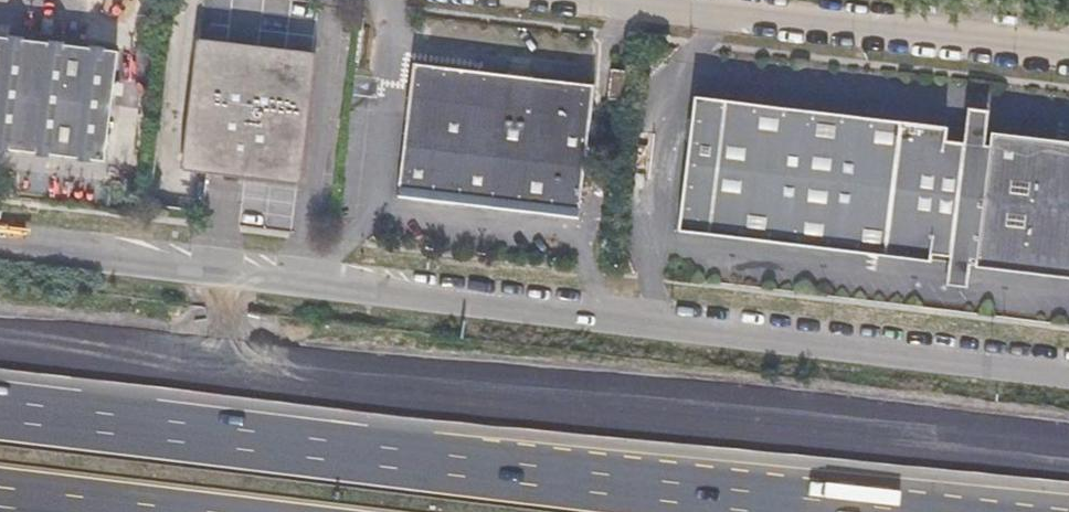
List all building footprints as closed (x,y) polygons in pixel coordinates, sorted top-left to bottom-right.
[(98,150),(113,44),(0,29),(0,137),(98,150)] [(181,158),(291,171),(307,48),(197,34),(181,158)] [(391,185),(476,195),(491,64),(407,54),(391,185)] [(600,92),(614,94),(618,61),(605,59),(600,92)] [(584,75),(491,64),(476,195),(568,206),(584,75)] [(948,252),(967,254),(966,263),(1068,274),(1068,136),(989,128),(988,139),(963,137),(946,135),(947,121),(693,95),(679,230),(931,256),(931,250),(948,252)] [(966,113),(963,137),(988,139),(989,128),(991,115),(992,107),(967,104),(966,113)] [(966,263),(967,254),(948,252),(946,272),(945,282),(964,284),(965,274),(966,263)]
